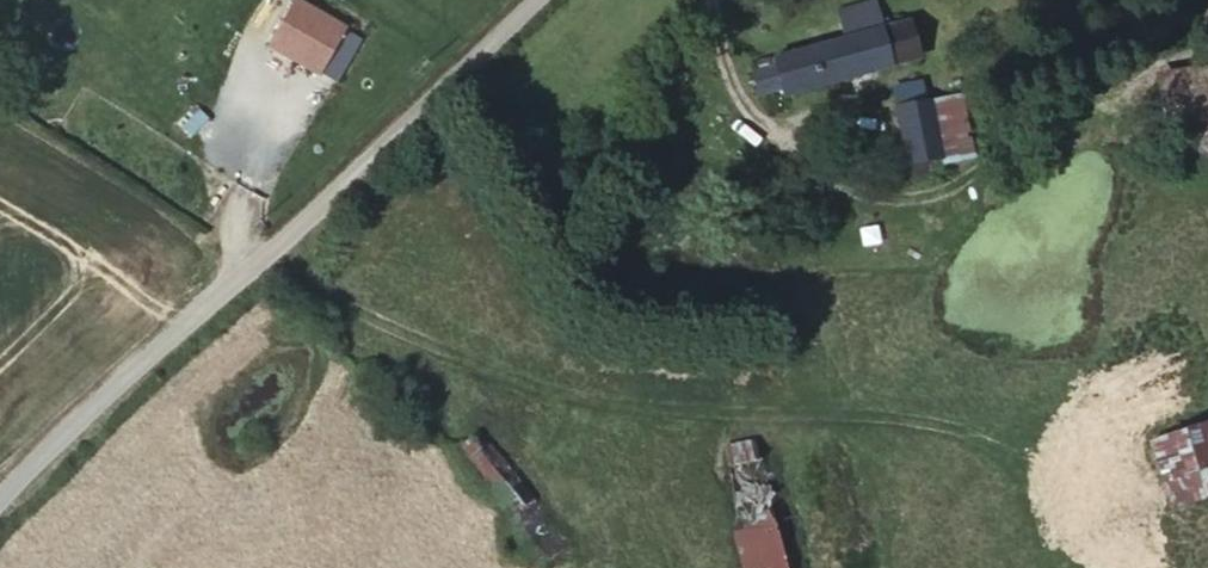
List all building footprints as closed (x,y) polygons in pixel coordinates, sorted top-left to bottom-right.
[(266,16),(234,64),(284,94),(293,82),(307,91),(329,58),(266,16)] [(735,86),(720,93),(728,114),(874,65),(863,30),(839,37),(831,17),(798,28),(806,51),(733,76),(735,86)] [(1207,151),(1207,64),(1159,70),(1171,156),(1207,151)] [(892,111),(866,116),(879,166),(903,161),(892,111)] [(1175,474),(1162,430),(1098,452),(1138,567),(1206,567),(1194,533),(1175,474)] [(451,539),(478,567),(510,567),(527,552),(433,449),(409,471),(461,531),(451,539)] [(761,454),(725,469),(743,510),(779,495),(761,454)] [(1175,474),(1194,533),(1207,529),(1207,464),(1175,474)]
